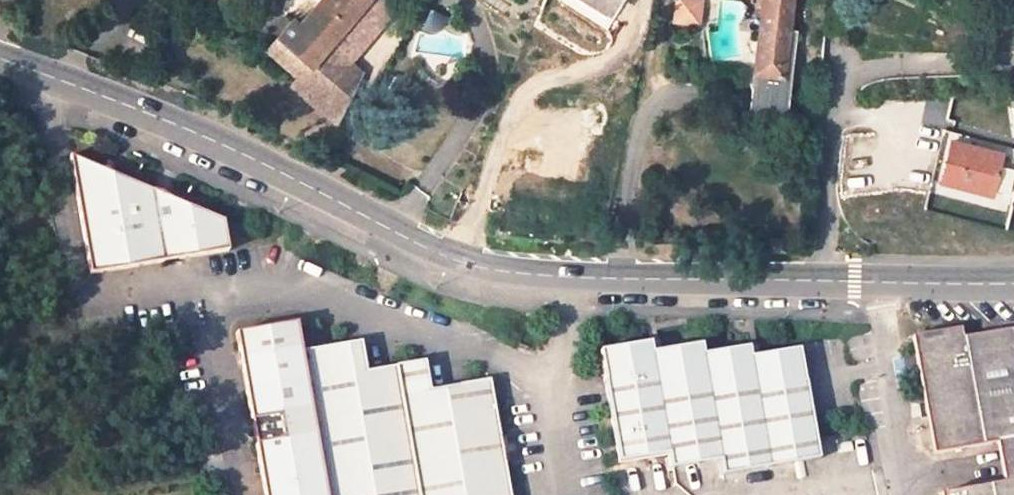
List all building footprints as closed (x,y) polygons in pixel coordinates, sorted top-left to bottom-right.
[(299,25),(294,21),(279,38),(311,66),(298,80),(291,88),(332,123),(358,77),(325,48),(367,0),(321,0),(299,25)] [(615,0),(589,0),(608,11),(615,0)] [(694,0),(674,0),(671,18),(692,20),(694,0)] [(769,22),(757,21),(750,71),(746,101),(784,107),(796,21),(789,20),(792,0),(771,0),(769,22)] [(771,0),(760,0),(757,21),(769,22),(771,0)] [(298,80),(311,66),(279,38),(266,53),(298,80)] [(992,196),(1003,158),(946,142),(935,181),(992,196)] [(224,221),(70,157),(92,275),(229,251),(224,221)] [(782,237),(771,237),(770,247),(782,247),(782,237)] [(235,332),(264,494),(510,494),(489,380),(430,390),(424,360),(365,371),(359,341),(300,352),(295,322),(235,332)] [(1007,333),(1006,330),(958,339),(956,330),(905,340),(928,455),(997,442),(1005,483),(943,494),(1013,494),(1013,332),(1007,333)] [(725,474),(818,458),(800,348),(749,356),(748,345),(698,354),(696,343),(646,351),(644,341),(597,349),(619,463),(668,454),(672,473),(723,462),(725,474)]
